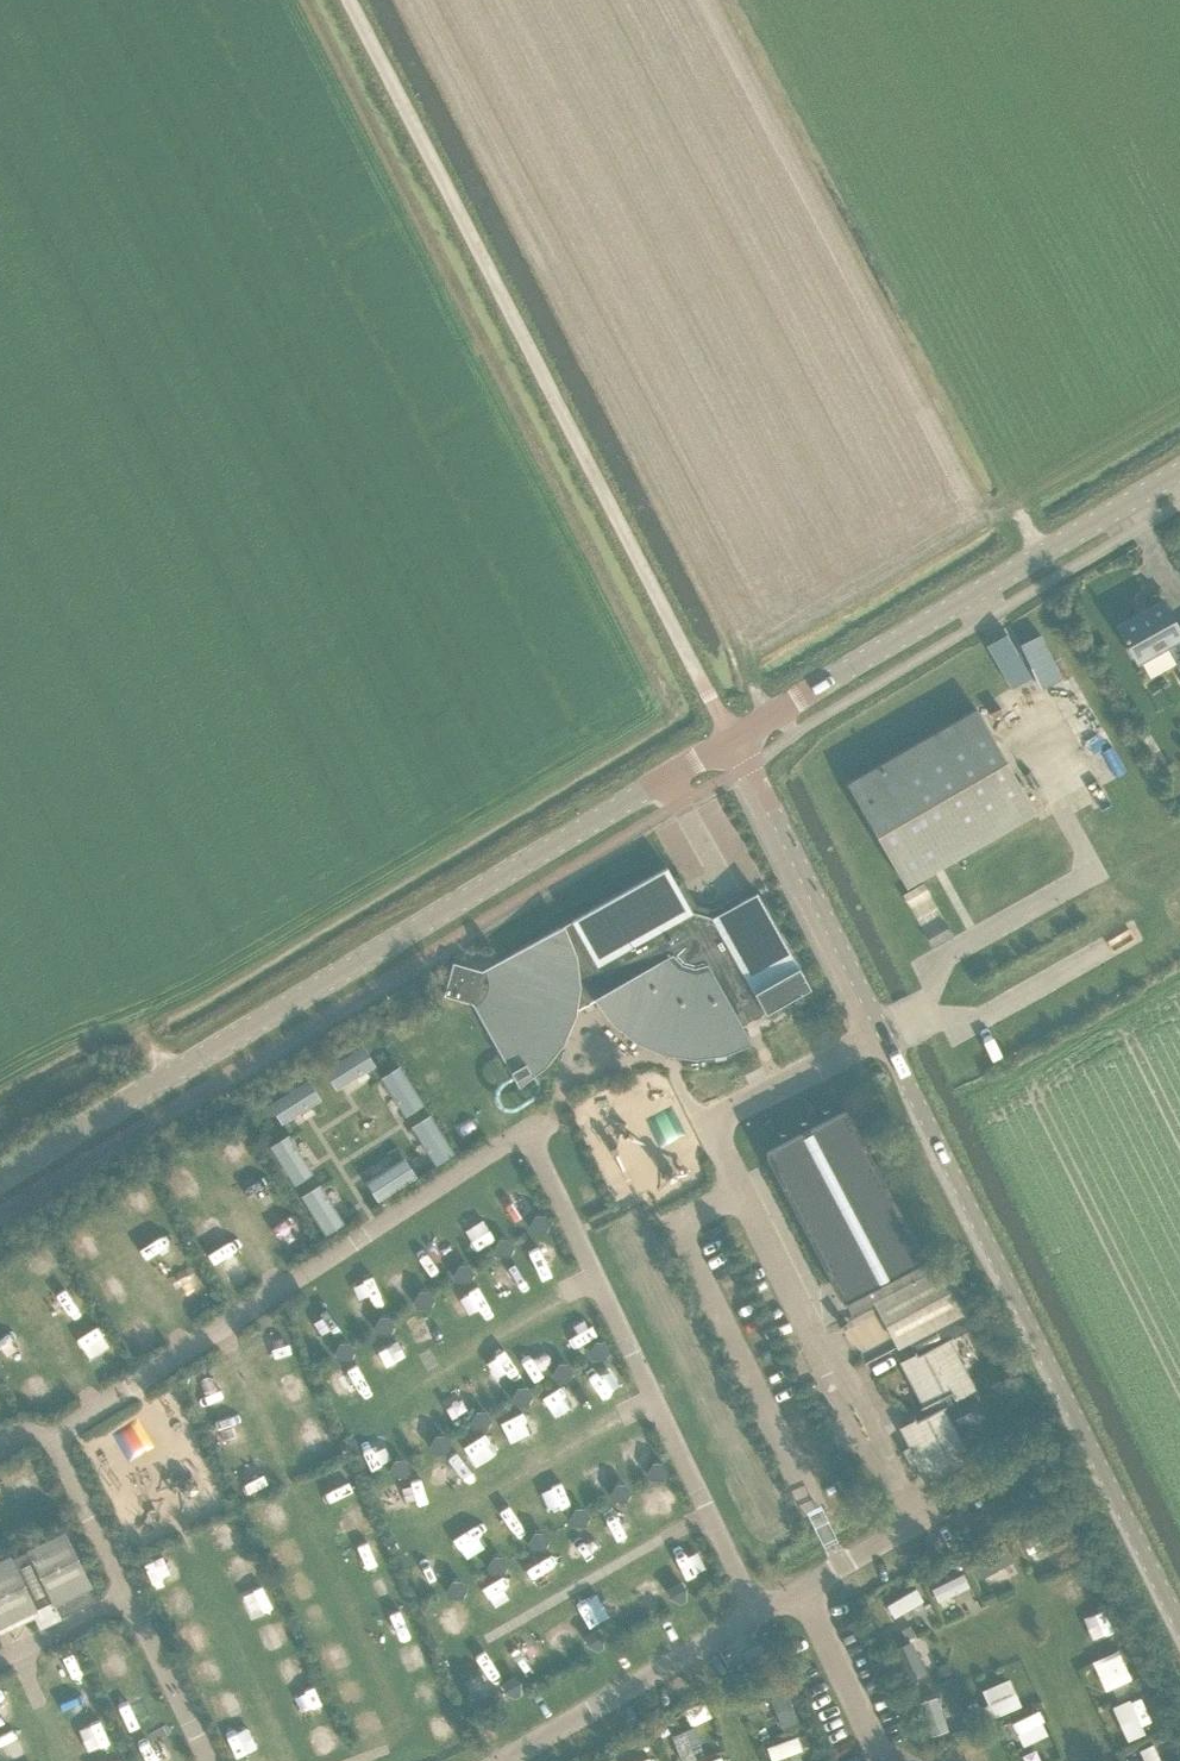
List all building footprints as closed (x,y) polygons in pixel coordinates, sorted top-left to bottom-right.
[(1118,627),(1139,664),(1168,648),(1179,668),(1179,630),(1179,631),(1163,601),(1118,627)] [(977,708),(851,780),(911,886),(1037,814),(977,708)] [(1141,738),(1151,755),(1160,750),(1150,733),(1141,738)] [(812,989),(725,834),(482,971),(453,964),(445,995),(474,1003),(516,1079),(539,1063),(558,1040),(569,1015),(610,990),(625,1011),(645,1026),(669,1037),(695,1041),(717,1038),(726,1035),(812,989)] [(974,1391),(975,1390),(949,1341),(974,1328),(967,1315),(943,1267),(931,1273),(925,1262),(925,1261),(848,1110),(768,1151),(845,1303),(846,1302),(852,1315),(876,1303),(899,1347),(911,1340),(918,1354),(902,1363),(925,1409),(927,1408),(931,1416),(910,1426),(917,1439),(910,1442),(916,1455),(908,1459),(912,1467),(920,1463),(929,1481),(969,1460),(950,1422),(971,1411),(976,1406),(979,1401),(974,1391)] [(533,1215),(528,1226),(532,1232),(544,1231),(548,1222),(543,1215),(533,1215)] [(497,1239),(492,1250),(496,1255),(508,1255),(512,1246),(507,1238),(497,1239)] [(457,1265),(452,1276),(456,1282),(468,1281),(472,1272),(467,1264),(457,1265)] [(417,1291),(412,1302),(416,1308),(428,1307),(432,1298),(427,1290),(417,1291)] [(377,1317),(372,1328),(376,1334),(388,1333),(392,1324),(387,1317),(377,1317)] [(594,1342),(588,1353),(592,1358),(604,1358),(609,1350),(604,1342),(594,1342)] [(337,1343),(332,1354),(336,1360),(348,1359),(352,1350),(347,1343),(337,1343)] [(557,1364),(551,1374),(555,1380),(567,1380),(572,1371),(567,1363),(557,1364)] [(515,1388),(510,1399),(513,1405),(525,1405),(530,1396),(525,1388),(515,1388)] [(474,1412),(469,1423),(472,1429),(484,1429),(489,1420),(484,1412),(474,1412)] [(433,1437),(428,1447),(431,1453),(443,1453),(448,1444),(443,1436),(433,1437)] [(392,1461),(387,1472),(390,1477),(402,1477),(407,1469),(402,1461),(392,1461)] [(651,1463),(646,1474),(649,1480),(661,1480),(666,1471),(661,1463),(651,1463)] [(615,1485),(609,1496),(612,1502),(625,1502),(629,1493),(625,1485),(615,1485)] [(573,1509),(568,1520),(571,1526),(583,1526),(588,1517),(583,1509),(573,1509)] [(97,1601),(91,1589),(93,1588),(66,1531),(27,1550),(27,1552),(13,1559),(12,1556),(0,1561),(0,1629),(32,1614),(39,1630),(62,1619),(61,1617),(97,1601)] [(532,1534),(526,1544),(530,1550),(542,1550),(547,1542),(542,1534),(532,1534)] [(491,1558),(485,1569),(489,1575),(501,1575),(506,1566),(501,1558),(491,1558)] [(450,1582),(444,1593),(448,1599),(460,1599),(464,1590),(460,1582),(450,1582)] [(669,1589),(669,1599),(680,1604),(686,1601),(686,1589),(677,1584),(669,1589)] [(586,1636),(586,1646),(596,1652),(602,1648),(602,1636),(594,1631),(586,1636)] [(748,1635),(719,1651),(733,1676),(773,1654),(764,1637),(752,1643),(748,1635)] [(503,1679),(503,1689),(513,1695),(519,1692),(519,1679),(511,1675),(503,1679)] [(812,1732),(802,1735),(806,1747),(816,1743),(812,1732)]
